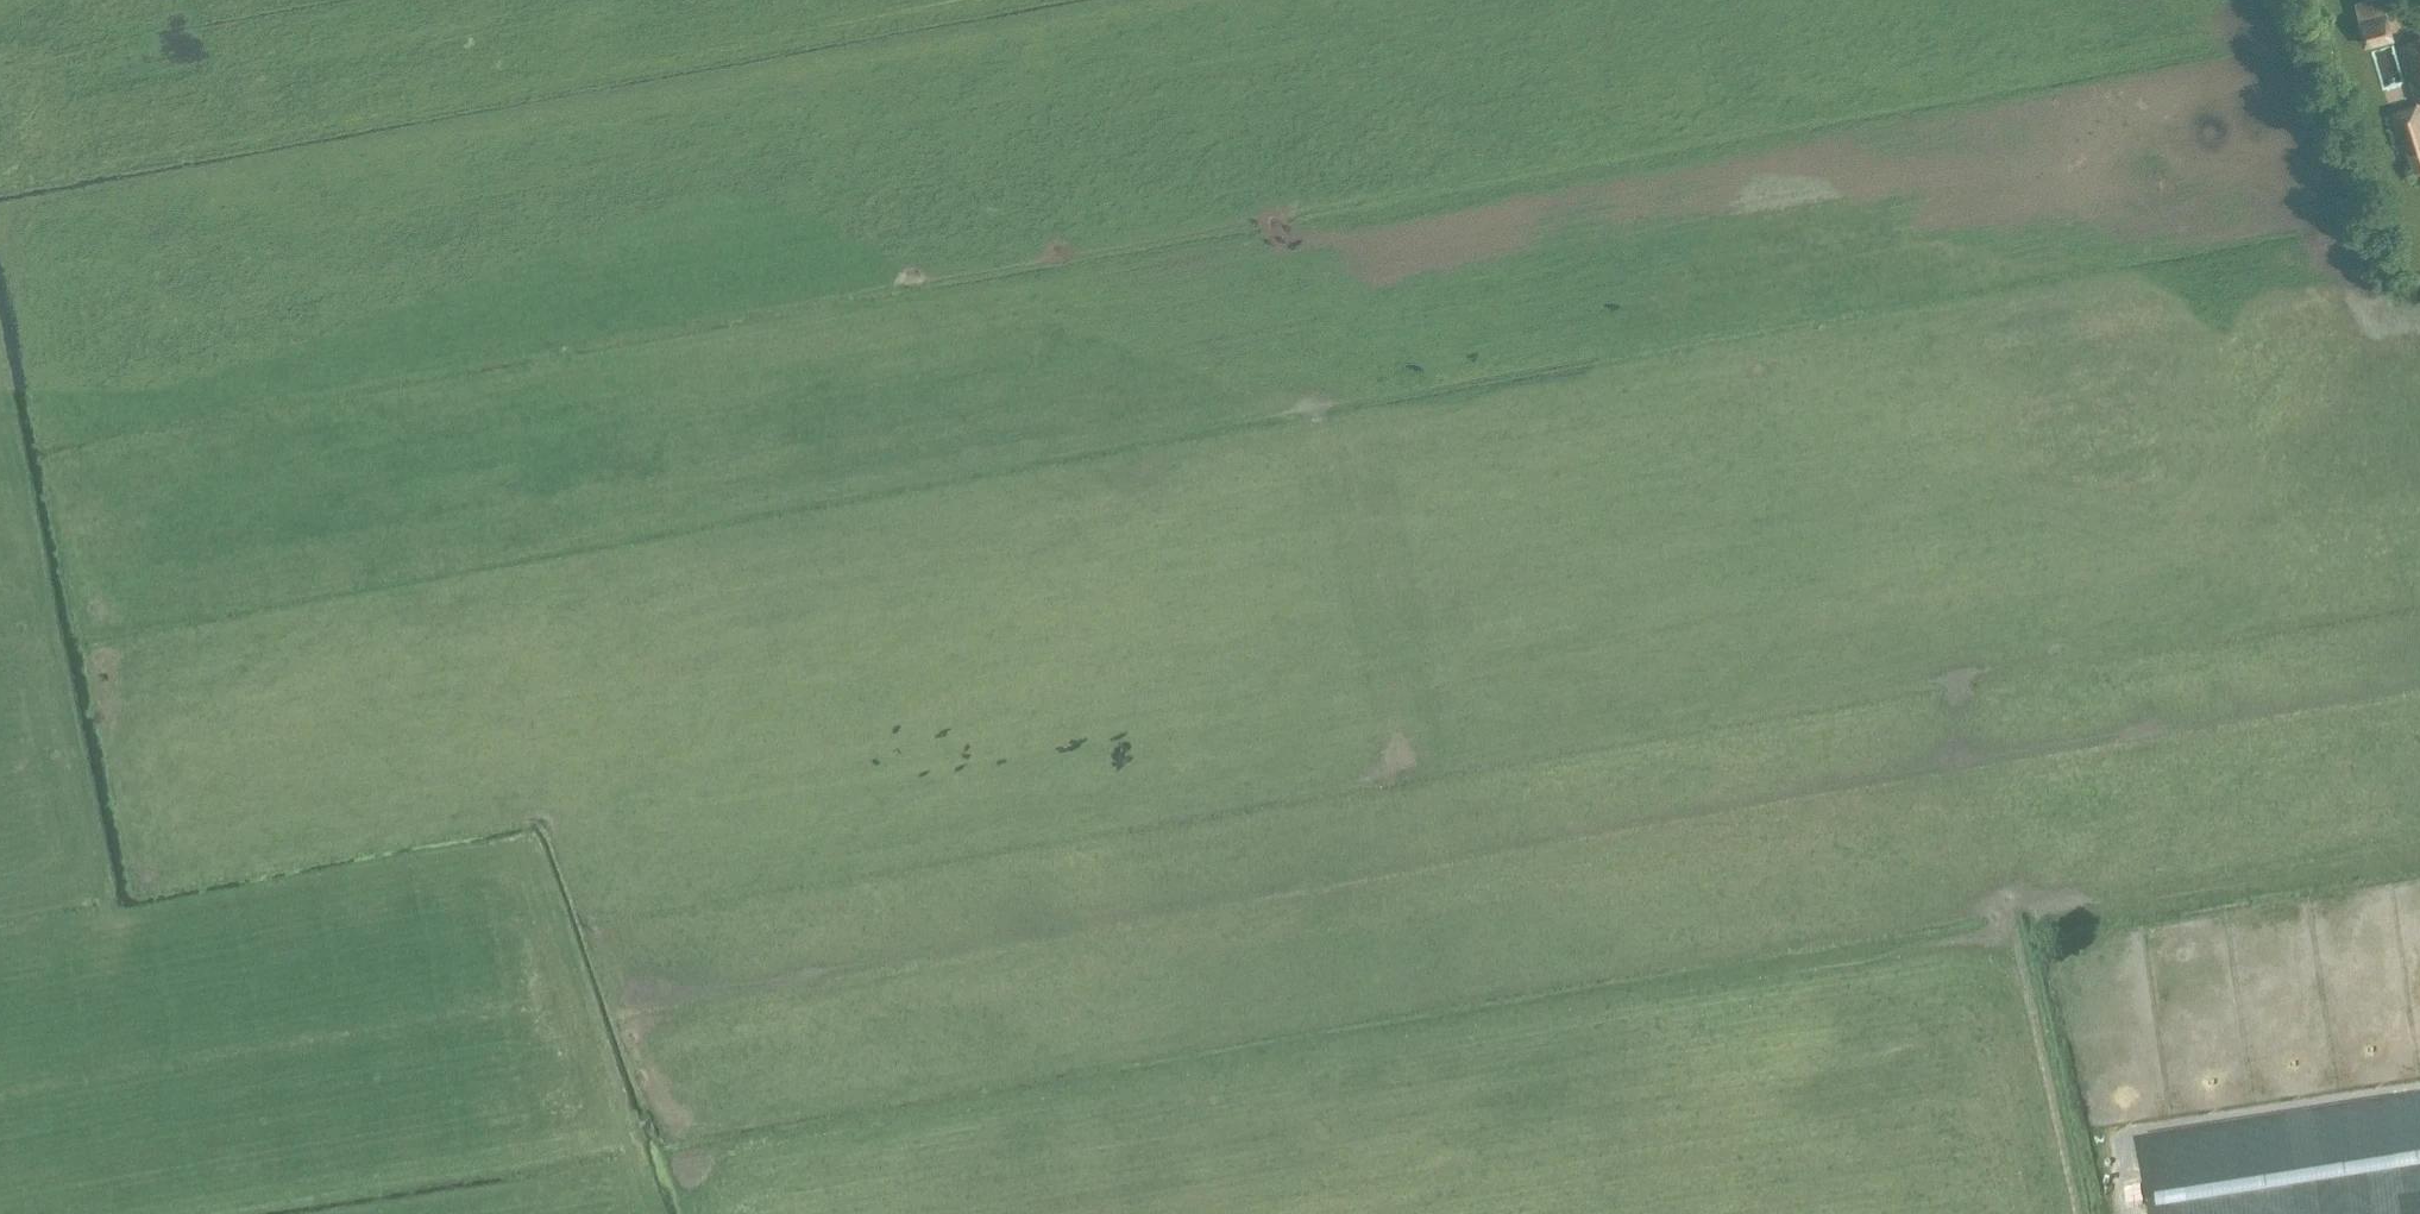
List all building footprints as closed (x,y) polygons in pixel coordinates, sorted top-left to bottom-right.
[(2363,45),(2394,37),(2388,10),(2385,11),(2382,0),(2355,0),(2359,17),(2356,18),(2363,45)] [(2400,45),(2414,98),(2419,96),(2419,39),(2400,45)] [(2403,151),(2406,150),(2413,171),(2419,169),(2419,102),(2389,112),(2403,151)] [(2134,1147),(2144,1213),(2419,1213),(2419,1103),(2134,1147)]
